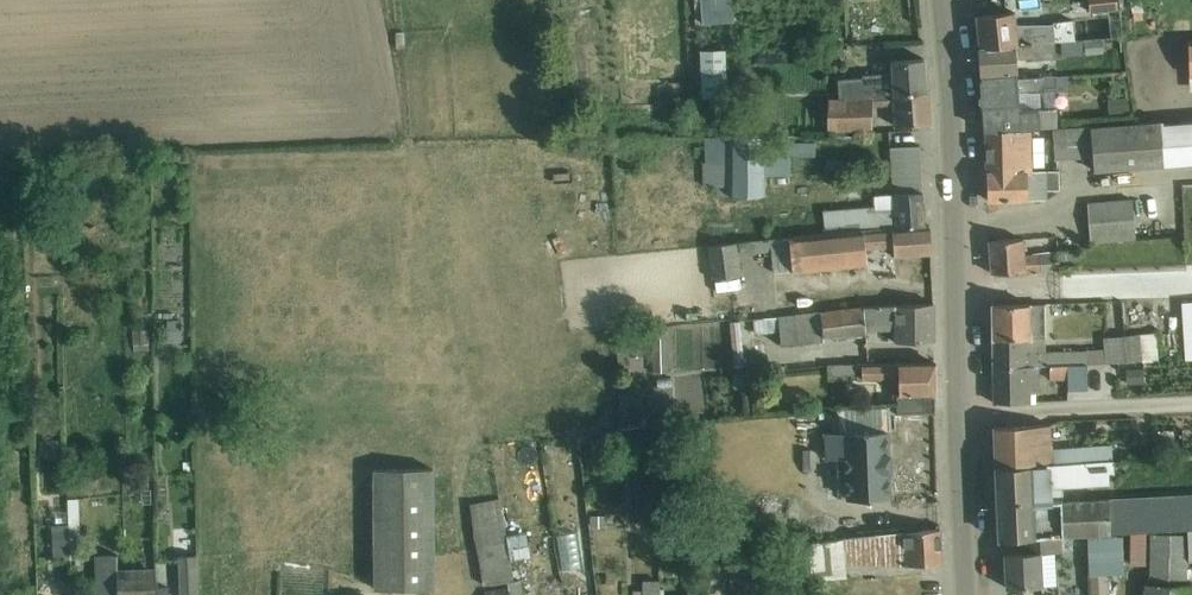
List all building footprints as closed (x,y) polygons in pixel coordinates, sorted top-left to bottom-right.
[(701,23),(734,21),(732,0),(699,0),(701,23)] [(1090,13),(1118,10),(1117,0),(1088,0),(1090,13)] [(978,16),(977,16),(980,47),(1054,42),(1055,42),(1061,41),(1076,40),(1074,21),(1053,23),(1053,24),(1015,24),(1014,12),(978,16)] [(403,32),(396,33),(397,48),(404,47),(403,32)] [(1076,40),(1061,41),(1062,56),(1105,53),(1104,38),(1076,40)] [(1054,42),(980,47),(981,76),(1017,72),(1016,57),(1026,56),(1026,61),(1056,58),(1055,42),(1054,42)] [(726,47),(701,47),(703,97),(727,97),(726,47)] [(872,99),(872,95),(894,94),(929,92),(926,92),(924,59),(893,61),(894,73),(866,75),(866,77),(837,79),(839,99),(844,99),(846,99),(872,99)] [(987,132),(1029,129),(1029,128),(1058,126),(1057,108),(1055,89),(1065,89),(1065,75),(981,82),(985,131),(987,132)] [(931,124),(929,92),(894,94),(872,95),(872,99),(846,99),(844,99),(839,99),(829,99),(829,130),(872,130),(872,106),(894,104),(895,126),(918,125),(929,124),(931,124)] [(1127,97),(1108,98),(1109,111),(1127,109),(1127,97)] [(1162,126),(1162,122),(1091,127),(1091,126),(1052,128),(1054,159),(1092,156),(1093,170),(1191,163),(1191,124),(1162,126)] [(1029,129),(987,132),(988,172),(1030,171),(1030,167),(1041,167),(1040,137),(1029,138),(1029,129)] [(710,162),(703,162),(703,184),(720,184),(720,197),(757,196),(764,196),(763,136),(710,137),(710,162)] [(815,143),(768,143),(768,158),(782,158),(784,158),(804,158),(816,157),(815,143)] [(893,207),(825,211),(827,232),(830,232),(925,225),(919,146),(889,148),(893,207)] [(1030,171),(988,172),(988,200),(1045,199),(1045,190),(1058,190),(1058,171),(1030,171)] [(1090,242),(1136,239),(1133,199),(1087,203),(1090,242)] [(827,232),(789,236),(793,270),(866,263),(865,249),(893,248),(893,256),(930,253),(928,225),(925,225),(830,232),(827,232)] [(991,273),(1025,270),(1025,271),(1034,270),(1034,272),(1036,272),(1036,270),(1059,269),(1058,266),(1077,265),(1076,252),(1058,253),(1057,252),(1024,254),(1023,239),(989,241),(991,273)] [(711,279),(740,276),(736,242),(707,245),(711,279)] [(1182,300),(1186,359),(1191,359),(1191,299),(1182,300)] [(777,317),(754,319),(755,335),(780,332),(781,345),(823,340),(823,337),(866,334),(865,324),(895,323),(895,330),(895,342),(933,341),(933,340),(932,303),(863,308),(821,312),(777,317)] [(1031,304),(991,305),(993,366),(1038,365),(1048,365),(1087,364),(1106,363),(1126,362),(1124,337),(1124,335),(1101,337),(1102,349),(1045,351),(1026,352),(1026,338),(1044,337),(1044,336),(1044,305),(1031,306),(1031,304)] [(169,337),(182,337),(182,318),(169,318),(169,337)] [(740,321),(729,322),(733,367),(744,366),(740,321)] [(134,330),(134,343),(149,343),(149,330),(134,330)] [(668,331),(651,331),(652,373),(669,372),(668,331)] [(1155,333),(1139,334),(1141,361),(1157,360),(1155,333)] [(1139,334),(1124,335),(1124,337),(1126,362),(1141,361),(1139,334)] [(933,362),(843,364),(843,375),(857,374),(857,379),(898,379),(898,393),(896,393),(896,413),(935,413),(934,404),(934,362),(933,362)] [(1088,389),(1087,364),(1048,365),(1049,379),(1068,378),(1068,390),(1088,389)] [(1038,393),(1038,365),(993,366),(994,399),(1026,398),(1026,393),(1038,393)] [(1126,368),(1127,383),(1139,382),(1138,367),(1126,368)] [(754,371),(733,374),(735,387),(756,385),(754,371)] [(874,423),(875,404),(853,403),(852,422),(874,423)] [(648,416),(636,417),(637,427),(649,427),(648,416)] [(1050,426),(994,428),(996,468),(1104,461),(1111,460),(1114,460),(1113,445),(1103,446),(1051,449),(1050,426)] [(862,434),(826,435),(827,459),(846,458),(847,499),(889,498),(888,470),(890,470),(889,456),(887,456),(886,433),(862,434)] [(1156,440),(1154,444),(1156,448),(1160,450),(1164,448),(1166,444),(1164,440),(1160,438),(1156,440)] [(654,444),(634,445),(635,458),(654,457),(654,444)] [(996,468),(997,486),(998,505),(999,527),(999,539),(1048,536),(1180,529),(1191,528),(1191,495),(1179,495),(1131,497),(1108,499),(1060,501),(1060,488),(1097,487),(1097,473),(1114,472),(1114,460),(1111,460),(1104,461),(996,468)] [(94,469),(74,469),(74,491),(94,490),(94,469)] [(432,469),(372,470),(372,589),(432,589),(432,469)] [(80,499),(69,499),(71,549),(81,548),(80,499)] [(520,581),(514,582),(500,500),(471,505),(485,592),(485,594),(522,594),(520,581)] [(591,513),(591,524),(607,524),(607,513),(591,513)] [(69,528),(54,529),(54,547),(55,560),(70,560),(70,547),(69,528)] [(546,529),(546,567),(564,567),(564,528),(546,529)] [(811,580),(838,577),(847,576),(846,565),(869,566),(869,567),(941,562),(939,528),(902,531),(809,542),(811,580)] [(1149,588),(1143,588),(1143,594),(1191,594),(1191,589),(1186,589),(1187,563),(1191,563),(1191,531),(1187,531),(1187,536),(1151,535),(1149,588)] [(1132,532),(1131,564),(1145,564),(1145,532),(1132,532)] [(1029,555),(1008,556),(1009,590),(1043,588),(1042,557),(1062,556),(1062,538),(1028,539),(1029,555)] [(1121,540),(1087,542),(1087,556),(1088,575),(1123,574),(1121,540)] [(155,574),(117,575),(117,555),(95,556),(96,594),(156,594),(155,574)] [(180,594),(197,594),(196,556),(179,557),(180,594)] [(711,576),(727,575),(727,565),(711,566),(711,576)] [(659,582),(642,582),(642,591),(632,591),(632,594),(659,594),(659,582)]
